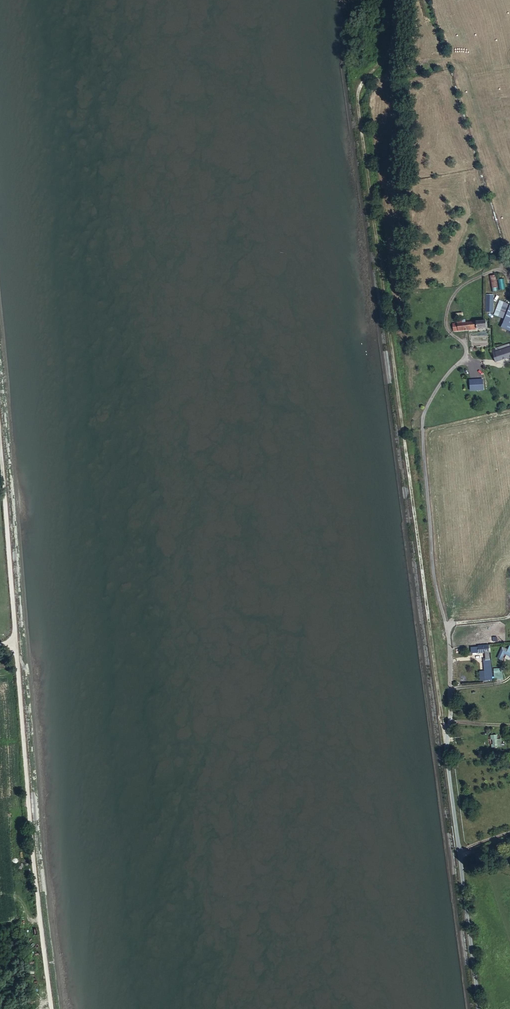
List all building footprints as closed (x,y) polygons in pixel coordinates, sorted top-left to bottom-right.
[(490,276),(492,291),(505,289),(503,278),(495,279),(495,275),(490,276)] [(499,300),(494,315),(503,318),(500,327),(509,331),(509,304),(499,300)] [(459,324),(454,324),(454,331),(490,329),(489,322),(470,323),(469,319),(459,319),(459,324)] [(499,359),(501,365),(509,363),(509,355),(499,359)] [(484,381),(471,383),(472,389),(477,388),(478,392),(486,391),(484,381)] [(488,648),(471,649),(471,654),(484,654),(484,660),(482,660),(483,673),(480,673),(481,681),(491,681),(488,648)] [(504,648),(498,659),(504,662),(506,657),(509,658),(509,651),(504,648)]
